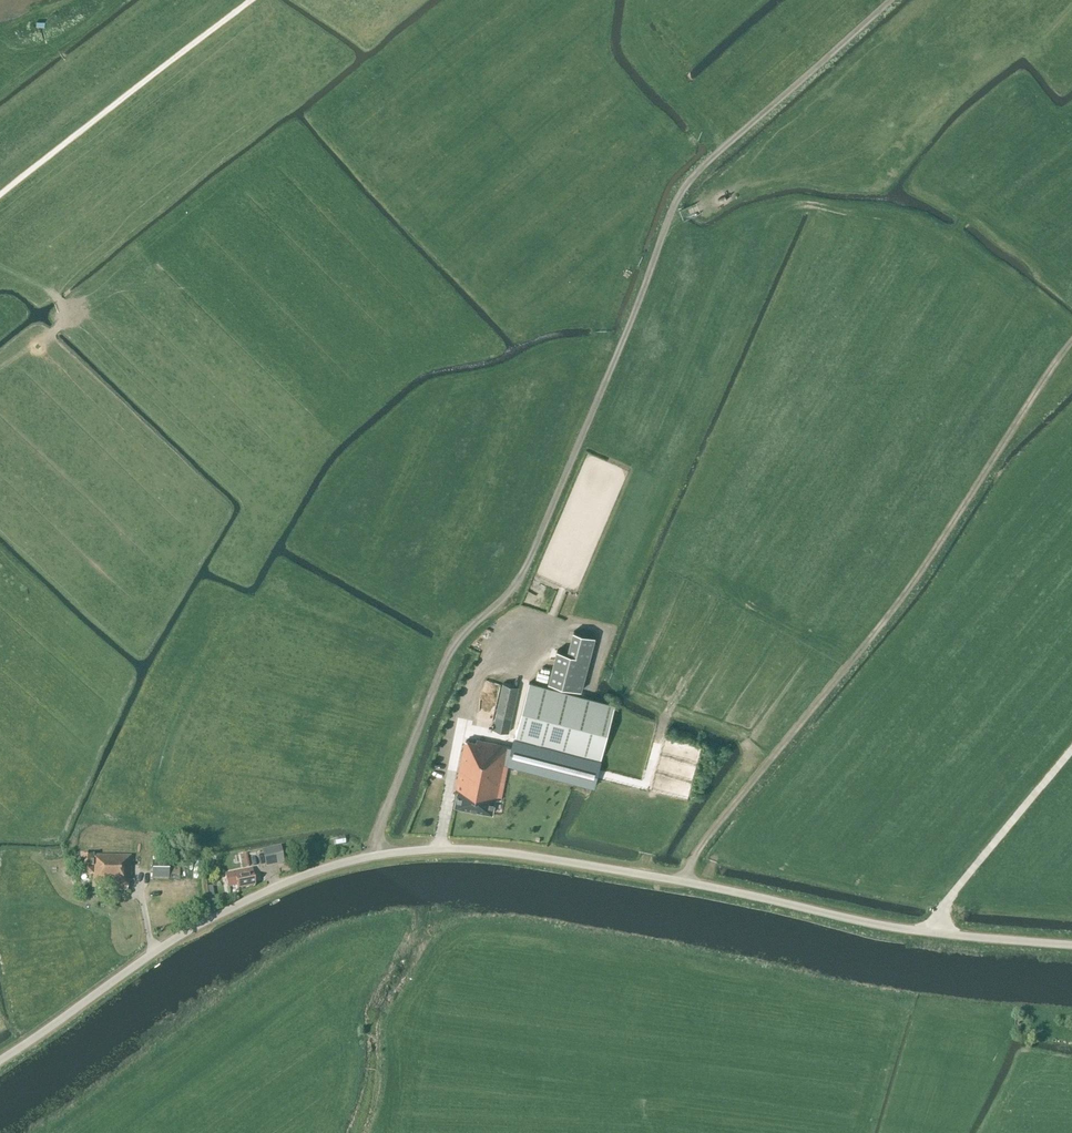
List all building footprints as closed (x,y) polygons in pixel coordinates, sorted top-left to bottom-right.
[(557,649),(548,682),(581,691),(595,637),(573,631),(568,652),(557,649)] [(602,759),(616,704),(530,682),(515,737),(602,759)] [(509,732),(513,714),(518,686),(502,683),(497,711),(493,729),(509,732)] [(601,761),(515,738),(508,764),(594,787),(601,761)] [(500,799),(510,746),(476,740),(476,742),(465,740),(455,790),(457,790),(454,806),(492,813),(495,798),(500,799)] [(276,861),(275,854),(274,849),(266,850),(267,856),(268,863),(269,865),(277,864),(276,861)] [(130,881),(130,857),(92,857),(80,856),(79,876),(92,876),(91,889),(104,889),(104,891),(127,891),(127,881),(130,881)] [(179,876),(180,864),(169,864),(169,863),(153,862),(152,879),(169,880),(169,876),(179,876)] [(253,876),(252,870),(243,872),(243,871),(225,874),(227,888),(237,886),(237,889),(255,886),(253,876)]
